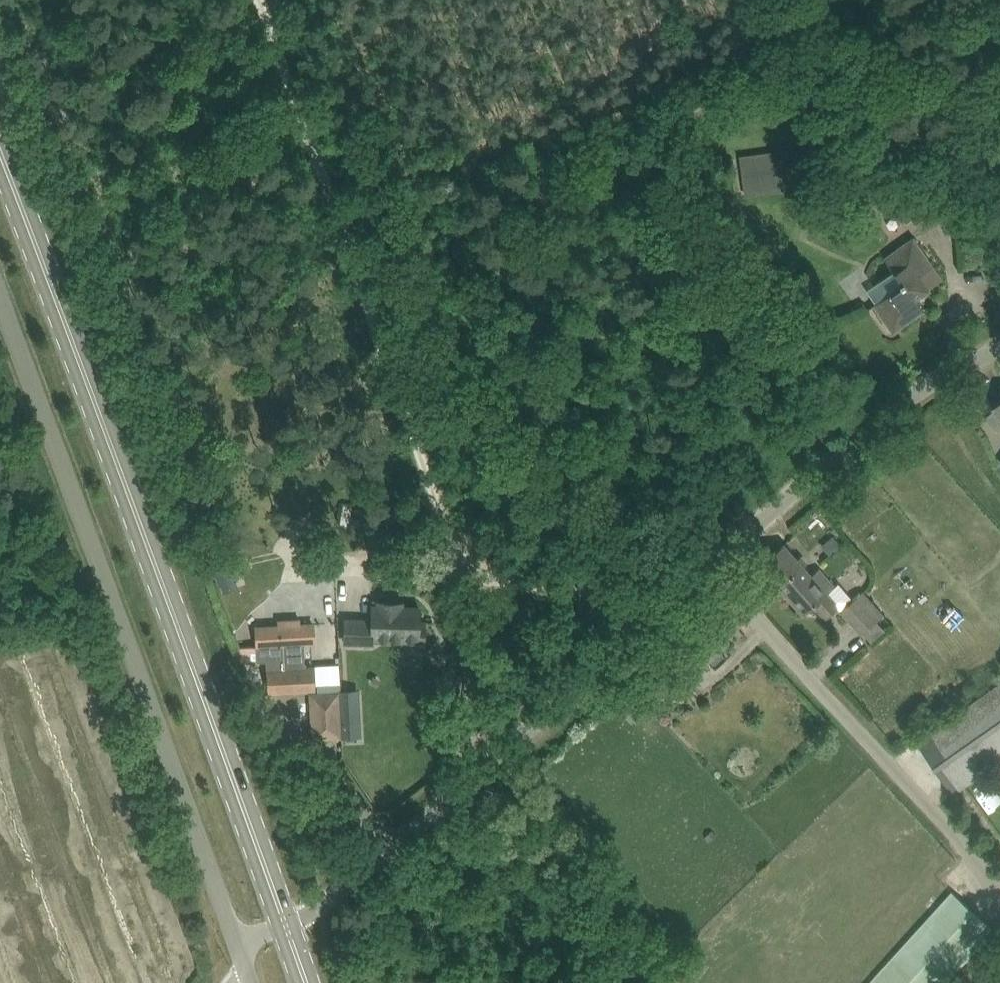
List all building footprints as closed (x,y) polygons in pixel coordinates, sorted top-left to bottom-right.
[(787,157),(741,164),(744,187),(790,179),(787,157)] [(919,179),(896,195),(903,205),(905,208),(899,212),(906,222),(912,219),(922,234),(946,216),(930,194),(926,188),(919,179)] [(893,271),(874,284),(883,298),(875,303),(874,304),(893,331),(923,310),(914,298),(928,288),(941,279),(931,265),(932,265),(911,236),(883,256),(893,271)] [(995,406),(996,407),(987,416),(998,428),(999,427),(999,401),(995,406)] [(809,426),(815,434),(827,425),(820,417),(809,426)] [(841,544),(833,535),(822,545),(830,554),(841,544)] [(778,585),(802,564),(783,543),(759,564),(778,585)] [(211,559),(216,573),(223,592),(229,590),(238,587),(226,554),(211,559)] [(819,568),(811,575),(802,564),(778,585),(803,613),(813,605),(824,618),(837,607),(825,594),(834,586),(819,568)] [(861,634),(863,633),(877,620),(883,615),(862,591),(840,610),(861,634)] [(345,618),(345,642),(373,643),(372,639),(402,640),(402,644),(424,645),(425,621),(419,621),(419,607),(394,606),(394,601),(378,601),(378,605),(372,605),(372,619),(345,618)] [(257,627),(258,646),(259,659),(269,658),(270,669),(269,669),(270,688),(313,686),(312,667),(305,667),(304,643),(314,642),(313,624),(300,624),(300,620),(301,620),(286,620),(286,625),(257,627)] [(877,620),(863,633),(871,642),(885,629),(877,620)] [(708,658),(715,667),(727,656),(719,648),(727,641),(709,622),(684,645),(701,664),(708,658)] [(241,645),(242,659),(255,658),(254,644),(241,645)] [(934,730),(917,741),(954,794),(999,761),(999,683),(934,730)] [(342,736),(341,735),(339,702),(339,693),(313,694),(316,738),(342,736)] [(352,701),(339,702),(341,735),(354,734),(352,701)] [(870,982),(946,982),(995,929),(953,891),(870,982)]
